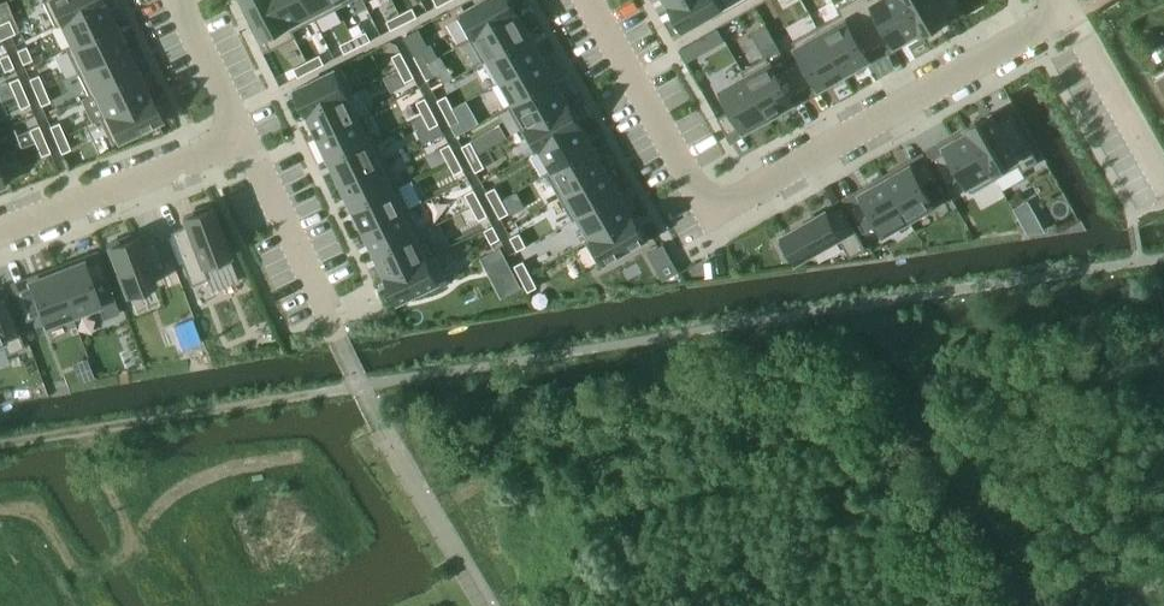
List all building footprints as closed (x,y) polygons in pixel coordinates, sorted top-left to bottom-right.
[(41,0),(54,26),(61,23),(60,22),(81,12),(102,2),(101,0),(42,0),(41,0)] [(270,49),(294,37),(290,29),(276,0),(245,0),(270,49)] [(290,29),(314,18),(305,0),(276,0),(290,29)] [(314,18),(337,6),(334,0),(305,0),(314,18)] [(456,15),(470,38),(516,12),(509,0),(482,0),(456,15)] [(671,5),(684,29),(727,5),(725,0),(680,0),(671,5)] [(817,27),(845,76),(861,67),(859,64),(869,59),(866,55),(879,48),(852,0),(849,0),(839,6),(842,13),(817,27)] [(879,48),(894,39),(896,43),(906,37),(908,41),(921,33),(902,0),(852,0),(879,48)] [(921,33),(946,19),(935,0),(902,0),(921,33)] [(81,12),(60,22),(61,23),(71,45),(113,25),(102,2),(81,12)] [(413,8),(399,14),(404,23),(417,17),(413,8)] [(516,12),(470,38),(483,61),(490,57),(529,35),(516,12)] [(399,14),(386,21),(391,30),(404,23),(399,14)] [(0,23),(0,25),(5,37),(14,33),(8,19),(0,23)] [(71,45),(65,48),(76,72),(83,69),(124,48),(113,25),(71,45)] [(803,56),(789,64),(804,90),(818,82),(820,86),(830,81),(832,84),(845,76),(817,27),(794,41),(803,56)] [(366,31),(353,38),(358,47),(371,40),(366,31)] [(529,35),(490,57),(502,80),(542,57),(529,35)] [(353,38),(340,45),(344,53),(358,47),(353,38)] [(690,43),(679,50),(686,62),(697,56),(690,43)] [(25,46),(16,50),(22,63),(31,59),(25,46)] [(83,69),(76,72),(87,95),(94,92),(136,72),(124,48),(83,69)] [(422,49),(413,54),(420,67),(429,62),(422,49)] [(402,51),(393,55),(400,68),(409,64),(402,51)] [(0,56),(0,63),(3,71),(13,67),(7,53),(0,56)] [(320,55),(307,61),(311,70),(324,64),(320,55)] [(766,56),(742,70),(745,76),(770,119),(785,111),(783,108),(792,102),(790,98),(804,90),(789,64),(775,71),(766,56)] [(542,57),(502,80),(515,103),(555,80),(542,57)] [(307,61),(293,68),(298,77),(311,70),(307,61)] [(429,62),(420,67),(427,80),(436,75),(429,62)] [(409,64),(400,68),(407,81),(415,77),(409,64)] [(341,67),(296,89),(308,113),(345,94),(353,91),(341,67)] [(136,72),(94,92),(105,114),(105,115),(126,105),(147,95),(136,72)] [(37,74),(28,78),(34,92),(43,88),(37,74)] [(732,109),(718,117),(728,134),(742,126),(744,130),(754,124),(756,128),(770,119),(745,76),(721,90),(732,109)] [(17,77),(8,81),(14,94),(23,90),(17,77)] [(515,103),(508,107),(521,129),(568,102),(555,80),(515,103)] [(43,88),(34,92),(40,105),(49,101),(43,88)] [(23,90),(14,94),(19,108),(29,104),(23,90)] [(345,94),(308,113),(319,136),(357,118),(345,94)] [(105,114),(98,117),(111,143),(159,120),(147,95),(126,105),(105,115),(105,114)] [(446,95),(437,100),(444,113),(453,108),(446,95)] [(426,97),(417,102),(424,114),(433,110),(426,97)] [(568,102),(521,129),(534,151),(541,147),(580,125),(568,102)] [(453,108),(444,113),(451,126),(460,121),(453,108)] [(433,110),(424,114),(430,128),(439,123),(433,110)] [(991,114),(967,128),(995,178),(1019,165),(1022,171),(1038,162),(1010,112),(995,121),(991,114)] [(357,118),(319,136),(330,159),(368,141),(357,118)] [(58,122),(49,126),(55,139),(64,135),(58,122)] [(38,125),(28,129),(34,142),(43,138),(38,125)] [(580,125),(541,147),(554,170),(593,148),(580,125)] [(946,150),(932,158),(947,185),(962,177),(970,192),(995,178),(967,128),(952,137),(954,140),(944,146),(946,150)] [(64,135),(55,139),(60,153),(70,149),(64,135)] [(43,138),(34,142),(40,156),(49,152),(43,138)] [(368,141),(330,159),(342,183),(386,161),(375,138),(368,141)] [(470,141),(462,146),(469,159),(477,154),(470,141)] [(450,143),(441,148),(447,161),(457,156),(450,143)] [(593,148),(554,170),(567,192),(606,170),(593,148)] [(477,154),(469,159),(476,172),(484,167),(477,154)] [(457,156),(447,161),(454,174),(463,169),(461,164),(457,156)] [(898,167),(883,176),(908,219),(933,205),(922,186),(937,178),(927,160),(912,169),(910,165),(900,171),(898,167)] [(386,161),(342,183),(353,206),(398,185),(386,161)] [(567,192),(560,196),(573,219),(579,215),(619,193),(606,170),(567,192)] [(863,198),(848,206),(858,223),(873,215),(883,234),(908,219),(883,176),(868,185),(870,188),(860,193),(863,197),(863,198)] [(398,185),(353,206),(364,230),(409,208),(398,185)] [(495,187),(486,192),(493,205),(502,200),(495,187)] [(474,189),(465,194),(471,207),(480,202),(474,189)] [(619,193),(579,215),(592,238),(632,215),(619,193)] [(502,200),(493,205),(500,218),(509,213),(502,200)] [(480,202),(471,207),(478,220),(487,216),(480,202)] [(181,228),(165,234),(185,286),(200,281),(195,267),(228,255),(209,204),(192,211),(193,214),(178,220),(181,228)] [(409,208),(364,230),(376,253),(420,231),(409,208)] [(785,239),(781,242),(790,258),(794,255),(797,261),(839,237),(850,256),(866,247),(843,208),(829,217),(825,211),(782,235),(785,239)] [(592,238),(586,242),(599,265),(646,239),(632,215),(592,238)] [(1037,218),(1023,226),(1027,233),(1044,230),(1037,218)] [(492,225),(483,230),(490,243),(499,238),(492,225)] [(420,231),(376,253),(387,276),(432,255),(420,231)] [(519,233),(510,237),(517,250),(526,246),(519,233)] [(123,237),(106,243),(125,294),(153,283),(149,273),(165,267),(154,238),(138,244),(135,236),(124,240),(123,237)] [(499,247),(482,257),(489,269),(506,260),(499,247)] [(432,255),(387,276),(399,301),(451,276),(438,252),(432,255)] [(81,261),(54,271),(71,314),(97,304),(89,283),(105,277),(98,259),(82,265),(81,261)] [(523,261),(514,265),(521,278),(530,274),(523,261)] [(669,264),(650,274),(657,286),(677,275),(669,264)] [(30,285),(15,290),(26,320),(41,314),(45,324),(71,314),(53,267),(37,273),(38,278),(29,281),(30,285)] [(530,274),(521,278),(528,291),(537,287),(530,274)] [(20,346),(1,295),(0,296),(0,354),(20,346)]
